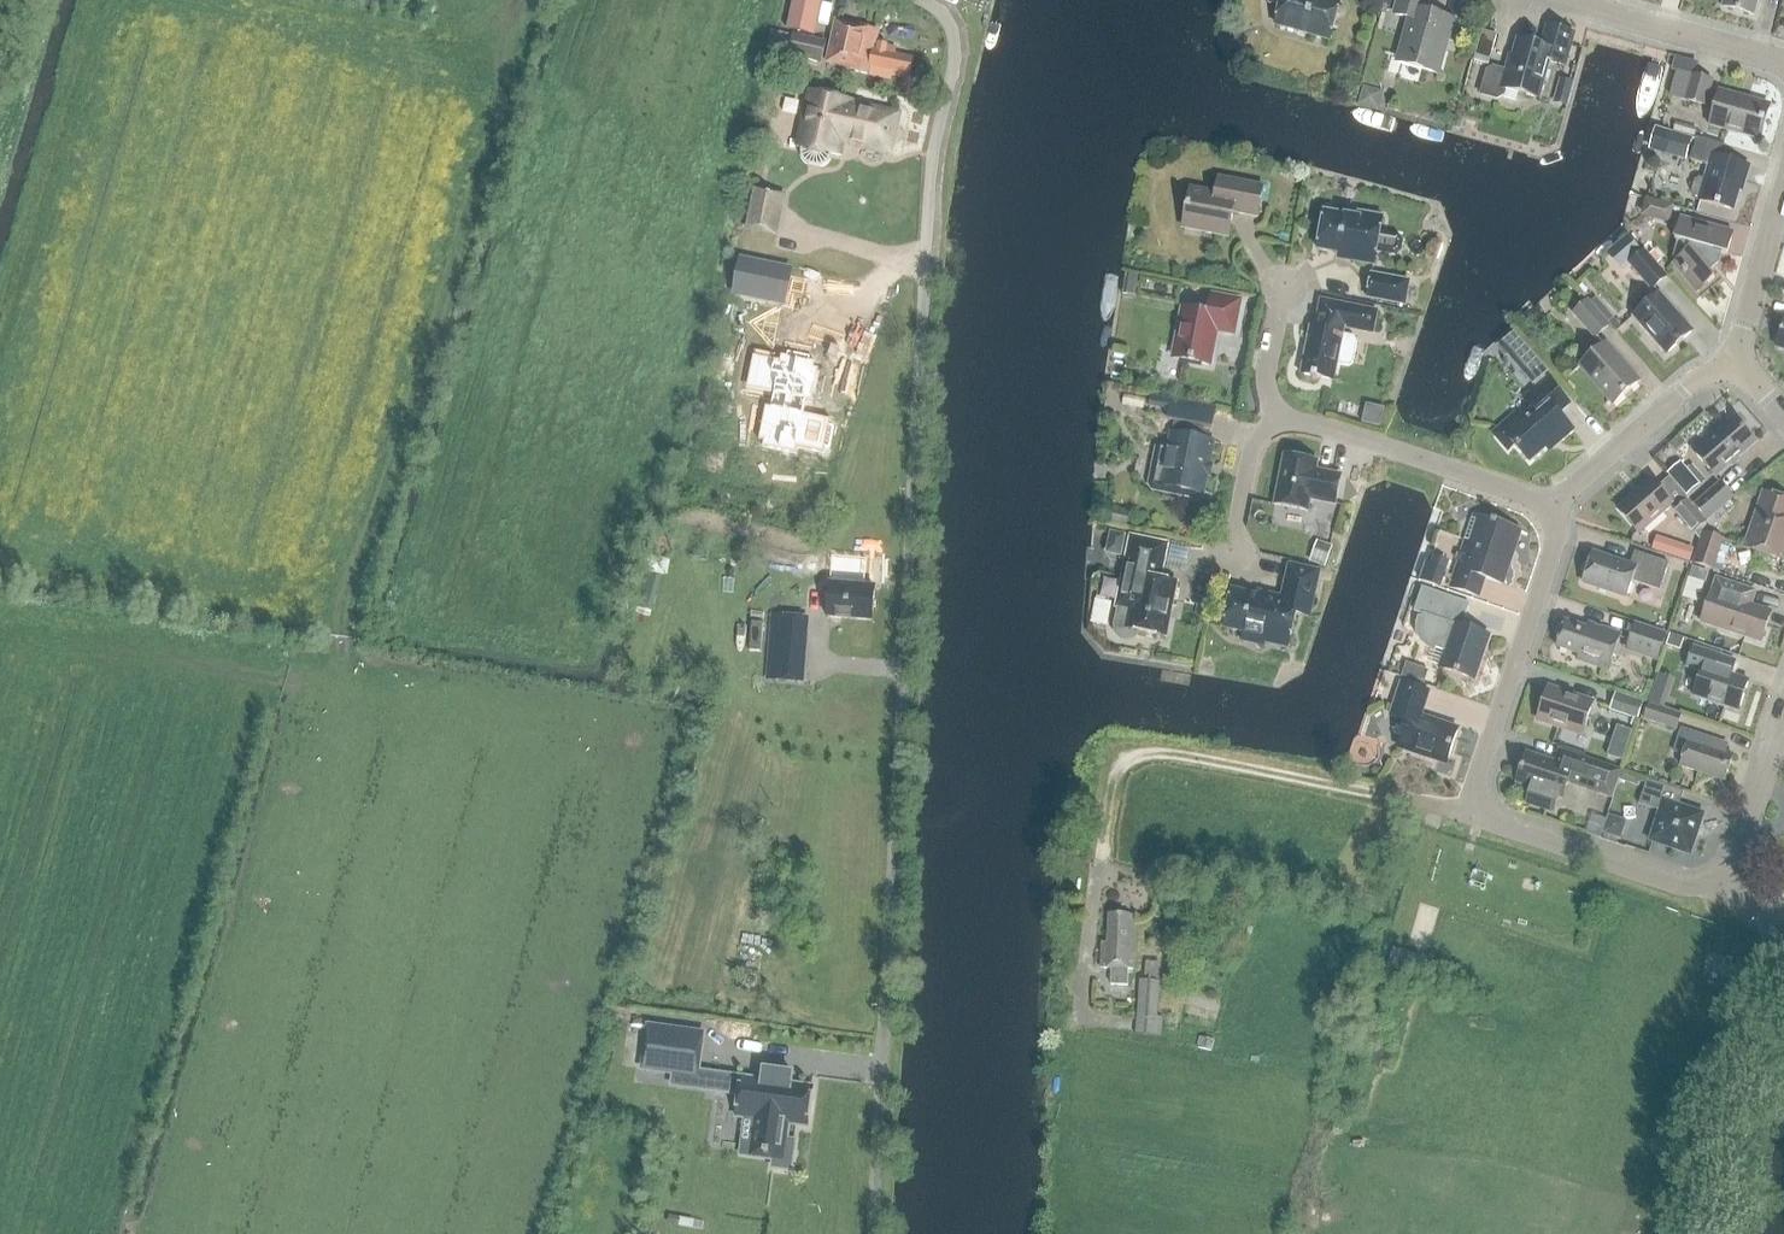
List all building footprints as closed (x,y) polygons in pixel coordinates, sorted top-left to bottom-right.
[(787,29),(811,34),(818,0),(793,0),(787,29)] [(1329,39),(1339,2),(1332,0),(1270,0),(1269,2),(1285,7),(1280,24),(1275,22),(1275,24),(1329,39)] [(1437,70),(1451,22),(1423,14),(1427,0),(1397,0),(1393,13),(1410,18),(1398,59),(1437,70)] [(1722,8),(1752,16),(1757,0),(1724,0),(1722,8)] [(856,70),(892,78),(893,71),(908,74),(912,56),(897,53),(899,46),(875,41),(874,49),(865,47),(870,25),(837,18),(828,60),(857,66),(856,70)] [(1509,68),(1506,67),(1493,64),(1485,70),(1478,95),(1496,100),(1503,96),(1505,89),(1537,98),(1548,61),(1564,65),(1573,33),(1546,25),(1540,46),(1517,39),(1509,68)] [(1482,32),(1474,61),(1488,65),(1496,35),(1482,32)] [(792,34),(787,54),(821,63),(826,41),(792,34)] [(1669,95),(1705,105),(1712,81),(1694,76),(1698,63),(1675,57),(1672,69),(1675,70),(1669,95)] [(1552,102),(1567,106),(1574,82),(1559,78),(1552,102)] [(808,162),(818,164),(822,163),(826,160),(829,157),(830,152),(840,154),(843,140),(889,149),(896,111),(850,102),(851,98),(807,89),(796,145),(801,146),(800,151),(801,155),(804,160),(808,162)] [(1708,125),(1758,139),(1768,104),(1718,90),(1708,125)] [(1662,153),(1686,160),(1691,137),(1668,131),(1662,153)] [(1699,197),(1698,200),(1733,210),(1741,181),(1744,182),(1748,166),(1720,158),(1724,145),(1696,137),(1690,160),(1708,166),(1704,179),(1699,178),(1694,181),(1691,190),(1694,196),(1699,197)] [(1256,217),(1262,186),(1218,178),(1215,193),(1190,188),(1183,225),(1206,230),(1205,232),(1227,237),(1232,212),(1256,217)] [(746,228),(776,234),(784,195),(754,189),(746,228)] [(1640,216),(1668,224),(1673,205),(1646,197),(1640,216)] [(1323,212),(1317,250),(1338,253),(1350,256),(1349,260),(1373,265),(1375,253),(1379,232),(1381,217),(1358,213),(1357,218),(1323,212)] [(1726,255),(1732,232),(1681,217),(1674,240),(1677,241),(1672,257),(1676,261),(1672,264),(1696,292),(1713,278),(1705,267),(1711,263),(1716,264),(1719,253),(1726,255)] [(1628,263),(1651,289),(1666,276),(1643,250),(1628,263)] [(1365,299),(1405,306),(1410,279),(1369,271),(1365,299)] [(730,272),(724,300),(772,310),(777,281),(730,272)] [(1632,316),(1665,355),(1692,331),(1659,293),(1632,316)] [(1233,333),(1240,300),(1211,295),(1208,313),(1182,307),(1172,357),(1208,364),(1215,330),(1233,333)] [(1309,327),(1300,374),(1333,381),(1336,363),(1347,365),(1351,362),(1356,341),(1353,337),(1343,335),(1343,334),(1333,331),(1335,322),(1338,303),(1319,299),(1314,322),(1313,328),(1309,327)] [(1572,313),(1595,338),(1609,325),(1587,300),(1572,313)] [(1338,303),(1335,322),(1372,330),(1376,311),(1338,303)] [(1781,330),(1779,332),(1780,334),(1773,339),(1777,344),(1776,348),(1782,350),(1783,353),(1783,321),(1781,330)] [(1578,366),(1612,404),(1639,381),(1606,343),(1578,366)] [(752,357),(746,391),(772,396),(770,409),(765,408),(758,442),(763,443),(762,448),(795,455),(796,449),(823,455),(824,450),(828,450),(833,428),(829,427),(830,421),(803,416),(806,403),(811,404),(818,371),(813,370),(814,364),(809,363),(809,358),(787,354),(786,358),(780,357),(779,363),(752,357)] [(1533,409),(1521,419),(1515,411),(1490,433),(1507,452),(1515,445),(1529,461),(1545,447),(1546,448),(1558,437),(1560,440),(1572,430),(1557,413),(1568,403),(1546,378),(1523,398),(1533,409)] [(1169,409),(1167,420),(1211,428),(1215,408),(1150,395),(1148,405),(1169,409)] [(1693,452),(1715,477),(1755,442),(1733,417),(1693,452)] [(1220,445),(1221,444),(1162,432),(1162,433),(1170,435),(1167,449),(1162,448),(1156,452),(1154,462),(1158,468),(1163,469),(1160,483),(1152,481),(1152,482),(1181,488),(1180,493),(1194,496),(1196,491),(1211,495),(1211,493),(1202,492),(1212,443),(1220,445)] [(1334,504),(1340,475),(1324,472),(1321,473),(1320,474),(1314,473),(1317,462),(1284,455),(1274,505),(1275,505),(1276,502),(1305,508),(1305,511),(1306,511),(1309,499),(1334,504)] [(1616,508),(1638,534),(1672,505),(1650,479),(1616,508)] [(1694,505),(1706,519),(1732,497),(1719,482),(1694,505)] [(1783,561),(1783,500),(1762,492),(1743,547),(1783,561)] [(1674,511),(1693,532),(1705,522),(1686,500),(1674,511)] [(1471,516),(1448,586),(1476,596),(1482,577),(1500,583),(1507,561),(1505,561),(1516,530),(1473,515),(1472,516),(1471,516)] [(1703,532),(1693,564),(1714,570),(1724,539),(1703,532)] [(1132,636),(1137,630),(1160,635),(1167,605),(1171,606),(1176,583),(1156,579),(1158,569),(1162,570),(1167,543),(1129,535),(1114,607),(1117,607),(1113,625),(1115,633),(1119,638),(1126,639),(1132,636)] [(1312,560),(1311,562),(1322,567),(1323,564),(1330,548),(1331,545),(1319,541),(1318,544),(1312,560)] [(1670,555),(1689,562),(1693,548),(1674,542),(1670,555)] [(1659,590),(1668,563),(1634,551),(1629,565),(1592,553),(1582,583),(1625,597),(1631,581),(1659,590)] [(1438,586),(1447,560),(1435,556),(1433,564),(1425,561),(1419,579),(1438,586)] [(1231,590),(1222,628),(1241,632),(1239,640),(1262,645),(1266,631),(1290,636),(1295,615),(1297,603),(1310,606),(1318,572),(1288,565),(1280,598),(1258,593),(1257,596),(1231,590)] [(1706,603),(1700,622),(1715,627),(1760,642),(1770,612),(1751,605),(1756,592),(1742,587),(1715,578),(1706,603)] [(828,616),(873,619),(875,585),(830,582),(828,616)] [(1436,647),(1444,650),(1438,667),(1473,679),(1488,635),(1461,626),(1468,603),(1422,587),(1414,612),(1422,614),(1420,618),(1418,617),(1416,622),(1415,633),(1420,643),(1429,649),(1434,650),(1436,647)] [(1112,624),(1114,603),(1098,602),(1096,622),(1112,624)] [(768,676),(799,679),(802,637),(803,620),(804,617),(773,615),(768,676)] [(827,639),(828,621),(803,620),(802,637),(827,639)] [(1576,659),(1607,670),(1619,634),(1588,623),(1586,628),(1564,621),(1555,647),(1577,654),(1576,659)] [(1655,662),(1665,634),(1633,623),(1626,641),(1641,646),(1637,656),(1655,662)] [(1692,646),(1685,667),(1700,672),(1692,696),(1737,711),(1747,680),(1731,675),(1735,661),(1719,656),(1692,646)] [(1406,663),(1402,675),(1419,681),(1423,669),(1406,663)] [(1397,747),(1445,763),(1457,728),(1420,716),(1428,691),(1400,682),(1390,716),(1406,721),(1397,747)] [(1536,719),(1581,734),(1592,702),(1547,687),(1536,719)] [(1609,710),(1637,719),(1642,700),(1615,692),(1609,710)] [(1676,729),(1680,715),(1648,704),(1643,718),(1676,729)] [(1611,754),(1628,760),(1638,729),(1621,723),(1611,754)] [(1679,766),(1724,781),(1733,756),(1720,751),(1723,743),(1681,729),(1673,752),(1683,755),(1679,766)] [(1619,770),(1584,758),(1557,749),(1552,761),(1526,752),(1515,783),(1529,788),(1524,804),(1553,813),(1558,798),(1560,798),(1565,782),(1610,797),(1619,770)] [(1648,841),(1689,855),(1703,814),(1678,805),(1682,792),(1646,780),(1638,804),(1658,811),(1648,841)] [(1132,969),(1134,915),(1108,914),(1107,942),(1101,942),(1100,968),(1110,968),(1110,984),(1127,985),(1127,969),(1132,969)] [(1135,1034),(1161,1037),(1162,1017),(1157,1016),(1160,981),(1159,981),(1160,962),(1146,961),(1144,980),(1139,980),(1135,1034)] [(696,1076),(702,1033),(648,1025),(642,1068),(696,1076)] [(786,1120),(807,1123),(812,1090),(790,1087),(792,1073),(763,1069),(762,1083),(709,1075),(709,1077),(715,1078),(713,1090),(738,1094),(735,1113),(757,1116),(752,1153),(773,1156),(771,1168),(790,1170),(794,1141),(783,1139),(786,1120)]
